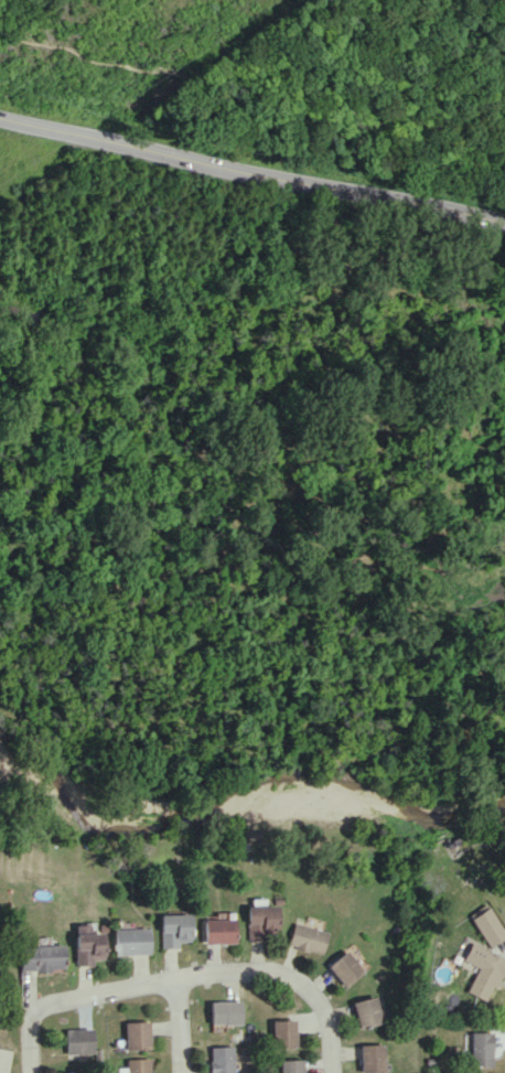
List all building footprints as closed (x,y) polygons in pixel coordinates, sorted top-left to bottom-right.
[(244,906),(245,938),(275,937),(275,905),(244,906)] [(487,906),(469,918),(488,947),(504,936),(504,934),(487,906)] [(189,913),(158,914),(160,948),(177,947),(177,942),(190,941),(189,913)] [(202,918),(202,943),(232,943),(232,918),(202,918)] [(321,954),(327,931),(291,923),(286,946),(321,954)] [(90,932),(90,924),(73,925),(74,965),(94,965),(93,960),(103,960),(102,932),(90,932)] [(112,928),(113,955),(148,954),(147,928),(112,928)] [(469,942),(461,960),(476,967),(466,992),(487,1001),(498,976),(504,979),(504,977),(504,958),(469,942)] [(63,944),(19,946),(19,971),(64,969),(63,944)] [(343,986),(362,971),(346,950),(326,965),(343,986)] [(382,1022),(374,995),(351,1002),(359,1029),(382,1022)] [(239,1000),(208,1001),(209,1025),(239,1024),(239,1000)] [(272,1048),(294,1047),(293,1019),(271,1020),(272,1048)] [(125,1049),(150,1048),(149,1021),(124,1022),(125,1049)] [(93,1028),(65,1029),(66,1053),(94,1052),(93,1028)] [(492,1033),(464,1032),(463,1066),(492,1066),(492,1033)] [(359,1044),(359,1072),(384,1072),(383,1044),(359,1044)] [(232,1046),(209,1046),(210,1072),(233,1072),(232,1046)] [(150,1058),(125,1059),(126,1067),(117,1067),(118,1072),(151,1072),(150,1058)] [(279,1060),(280,1072),(302,1072),(302,1059),(279,1060)]
